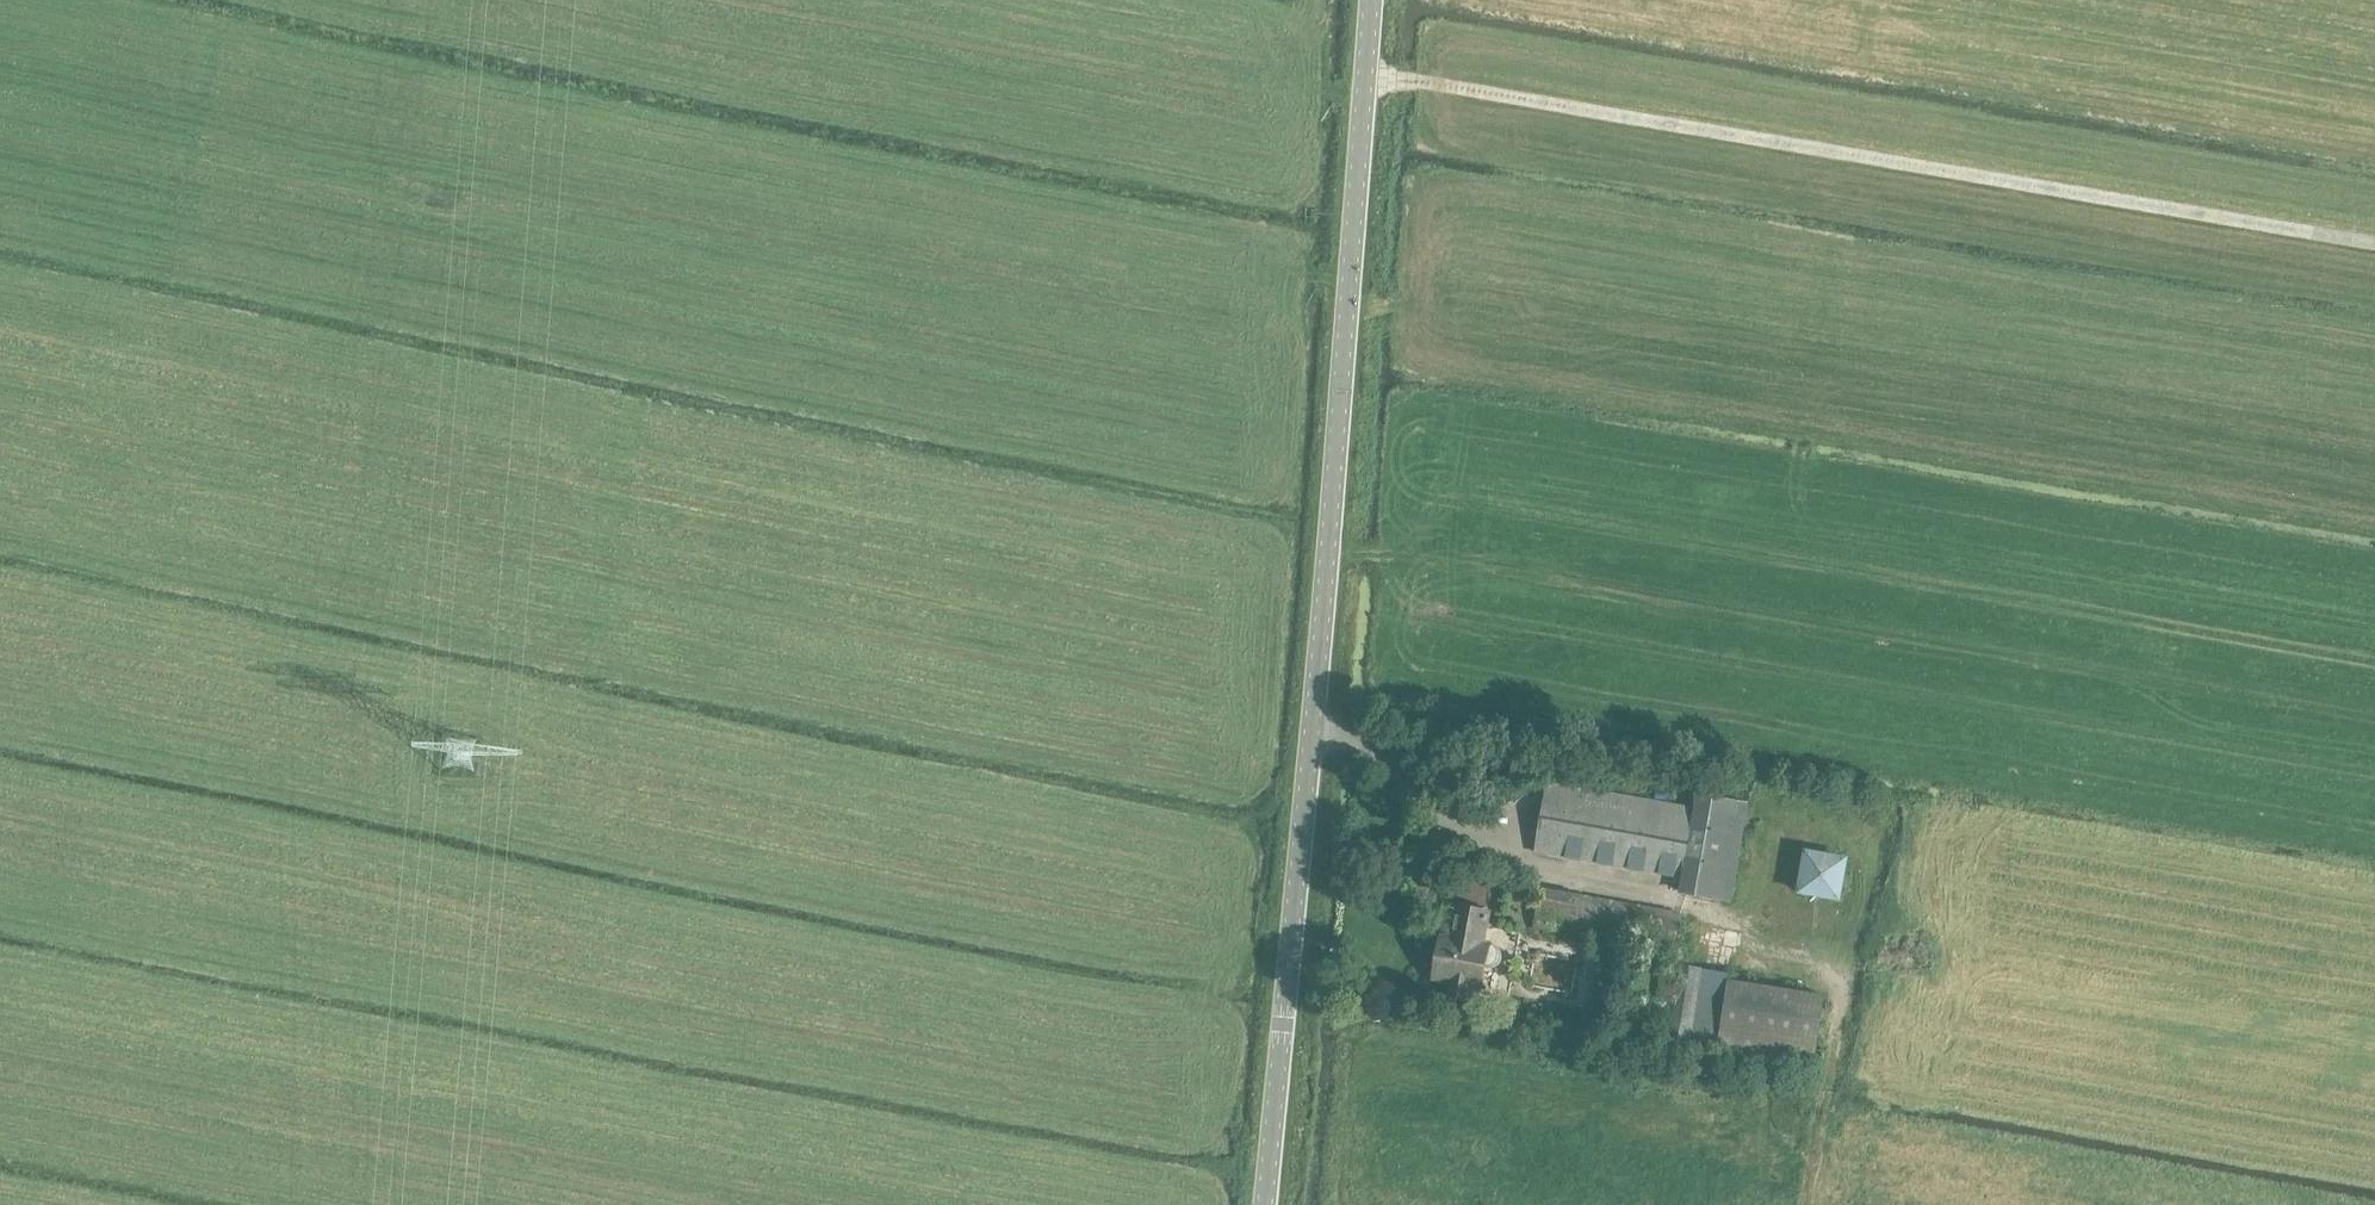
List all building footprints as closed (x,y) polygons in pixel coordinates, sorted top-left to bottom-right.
[(1683,879),(1681,892),(1731,900),(1748,805),(1697,796),(1695,809),(1549,783),(1537,853),(1683,879)] [(1844,859),(1807,853),(1800,893),(1838,899),(1844,859)] [(1681,914),(1542,889),(1535,927),(1674,952),(1681,914)] [(1471,986),(1480,987),(1485,965),(1488,966),(1493,966),(1496,963),(1499,960),(1500,956),(1499,952),(1496,949),(1492,947),(1489,946),(1489,945),(1483,944),(1489,913),(1457,906),(1450,939),(1442,937),(1433,979),(1449,982),(1446,996),(1469,1000),(1471,986)] [(1813,1067),(1824,996),(1729,981),(1718,1052),(1813,1067)]
